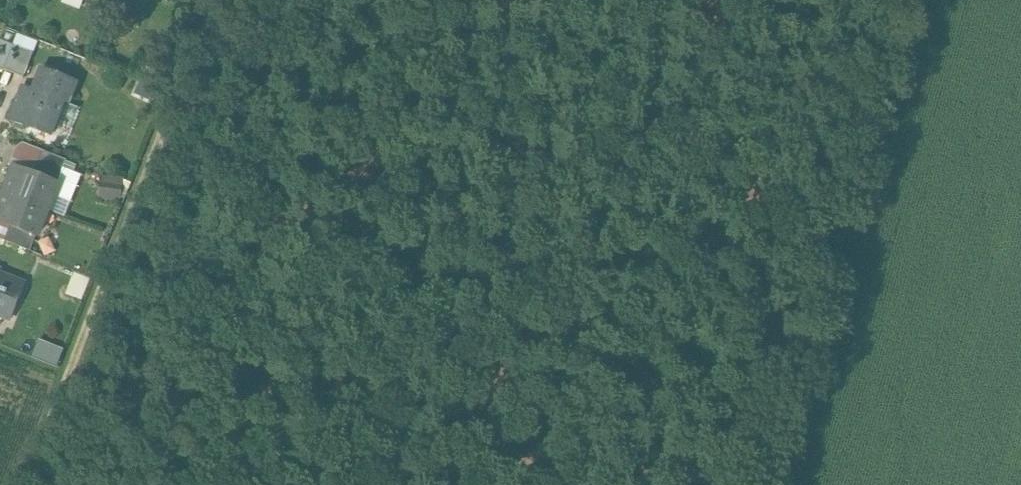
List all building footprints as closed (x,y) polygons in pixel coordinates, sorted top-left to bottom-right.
[(0,41),(0,70),(3,71),(13,46),(0,41)] [(33,54),(13,46),(3,71),(24,79),(33,54)] [(77,83),(41,69),(30,99),(20,96),(10,121),(51,136),(56,122),(69,127),(77,107),(69,104),(77,83)] [(67,161),(41,151),(31,175),(57,185),(63,169),(67,161)] [(31,175),(16,169),(6,195),(47,211),(53,196),(70,202),(80,176),(63,169),(57,185),(31,175)] [(6,195),(0,210),(0,223),(10,227),(37,237),(47,211),(6,195)] [(37,237),(10,227),(4,242),(31,252),(37,237)] [(0,275),(0,317),(9,320),(24,284),(0,275)]
